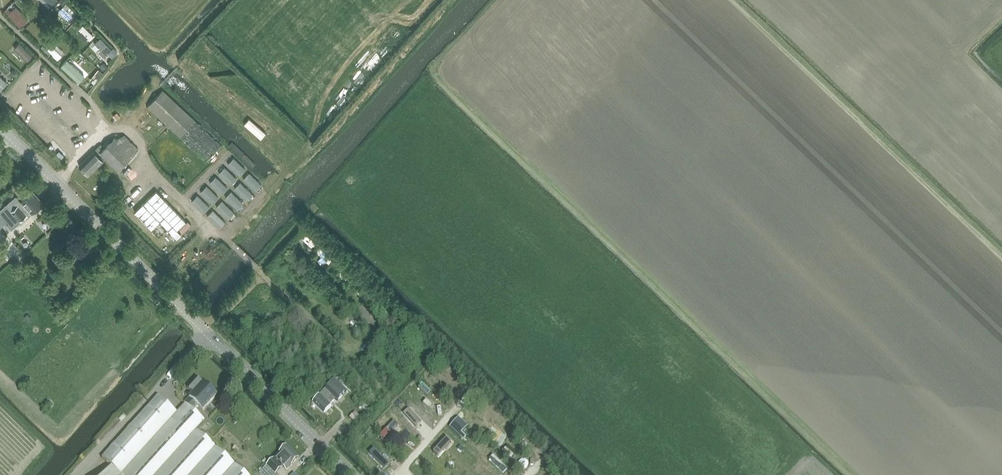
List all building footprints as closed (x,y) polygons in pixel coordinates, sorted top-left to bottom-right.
[(59,10),(70,23),(76,17),(64,5),(59,10)] [(21,27),(26,22),(12,9),(7,14),(21,27)] [(5,38),(10,32),(0,23),(0,33),(5,38)] [(84,24),(76,33),(85,42),(93,34),(84,24)] [(101,36),(92,44),(104,56),(113,48),(101,36)] [(24,58),(30,52),(16,38),(10,44),(24,58)] [(49,42),(44,48),(57,60),(62,54),(49,42)] [(211,45),(206,49),(211,54),(215,51),(211,45)] [(77,83),(84,76),(67,59),(60,65),(77,83)] [(0,88),(9,79),(0,71),(0,88)] [(224,80),(232,78),(230,72),(223,74),(224,80)] [(221,144),(163,90),(147,107),(206,160),(221,144)] [(210,100),(215,97),(210,91),(205,95),(210,100)] [(261,103),(265,99),(259,94),(256,98),(261,103)] [(220,100),(216,104),(221,109),(225,105),(220,100)] [(128,119),(122,112),(119,109),(107,120),(116,130),(128,119)] [(285,127),(290,124),(285,118),(281,121),(285,127)] [(150,121),(143,129),(148,134),(156,126),(150,121)] [(166,142),(171,139),(167,133),(162,136),(166,142)] [(79,166),(81,168),(88,175),(103,161),(105,158),(117,170),(138,150),(124,135),(118,142),(115,138),(103,150),(101,148),(103,146),(100,144),(79,166)] [(177,151),(181,146),(174,142),(171,147),(177,151)] [(273,150),(269,154),(275,160),(279,156),(273,150)] [(190,160),(192,155),(185,152),(183,157),(190,160)] [(246,167),(230,152),(222,161),(238,176),(246,167)] [(238,176),(222,161),(214,169),(231,184),(238,176)] [(262,182),(246,167),(238,176),(255,190),(262,182)] [(193,179),(199,173),(195,169),(189,175),(193,179)] [(231,184),(214,169),(206,178),(223,192),(231,184)] [(255,190),(238,176),(231,184),(247,198),(255,190)] [(199,186),(215,201),(223,192),(206,178),(199,186)] [(247,198),(231,184),(223,192),(240,207),(247,198)] [(164,219),(130,185),(113,201),(147,235),(164,219)] [(199,186),(191,195),(207,209),(215,201),(199,186)] [(0,210),(0,229),(6,223),(12,230),(21,222),(20,221),(30,212),(32,214),(43,204),(33,192),(21,202),(16,196),(0,210)] [(240,207),(223,192),(215,201),(231,216),(240,207)] [(231,216),(215,201),(207,209),(223,224),(231,216)] [(40,239),(31,229),(20,240),(30,250),(40,239)] [(306,232),(300,237),(310,248),(315,242),(306,232)] [(17,245),(13,249),(22,259),(27,255),(17,245)] [(328,264),(333,258),(319,246),(314,251),(328,264)] [(338,265),(332,272),(342,283),(349,276),(338,265)] [(319,298),(326,293),(318,281),(311,286),(319,298)] [(265,301),(273,292),(263,283),(254,291),(265,301)] [(272,302),(279,309),(283,305),(277,298),(272,302)] [(337,314),(343,308),(333,298),(328,303),(337,314)] [(369,303),(381,318),(387,313),(375,298),(369,303)] [(242,306),(238,311),(244,316),(248,312),(242,306)] [(287,309),(283,313),(289,319),(293,315),(287,309)] [(349,313),(344,317),(357,331),(361,326),(349,313)] [(254,318),(250,324),(258,329),(261,323),(254,318)] [(267,330),(263,336),(270,342),(275,337),(267,330)] [(278,348),(281,354),(287,352),(283,345),(278,348)] [(322,354),(330,364),(337,359),(329,349),(322,354)] [(449,380),(452,383),(449,386),(455,392),(463,383),(454,374),(449,380)] [(185,403),(193,410),(193,409),(197,405),(203,410),(215,397),(202,385),(203,383),(198,378),(188,389),(193,394),(185,403)] [(312,402),(324,414),(331,406),(330,404),(335,399),(331,395),(339,387),(333,381),(312,402)] [(424,386),(421,391),(426,395),(430,390),(424,386)] [(185,403),(176,413),(158,396),(103,458),(111,465),(122,474),(246,474),(196,430),(205,420),(193,409),(193,410),(185,403)] [(437,398),(432,401),(436,408),(441,405),(437,398)] [(441,416),(448,424),(456,416),(448,409),(441,416)] [(395,410),(390,419),(401,426),(406,418),(395,410)] [(495,426),(502,422),(498,415),(492,418),(495,426)] [(414,435),(418,430),(410,423),(406,428),(414,435)] [(506,424),(502,431),(513,437),(517,431),(506,424)] [(373,434),(367,440),(377,451),(383,446),(373,434)] [(475,437),(471,440),(476,446),(480,442),(475,437)] [(523,440),(519,443),(523,449),(528,445),(523,440)] [(267,465),(276,473),(282,467),(286,470),(299,458),(286,445),(273,458),(267,465)] [(389,463),(395,458),(386,447),(380,452),(389,463)] [(490,449),(485,453),(490,460),(495,456),(490,449)] [(437,451),(433,455),(440,460),(443,456),(437,451)] [(447,461),(442,465),(451,474),(456,470),(447,461)] [(552,474),(556,471),(548,464),(544,469),(552,474)] [(111,465),(102,474),(122,474),(111,465)] [(267,465),(260,472),(263,474),(277,474),(276,473),(267,465)]
